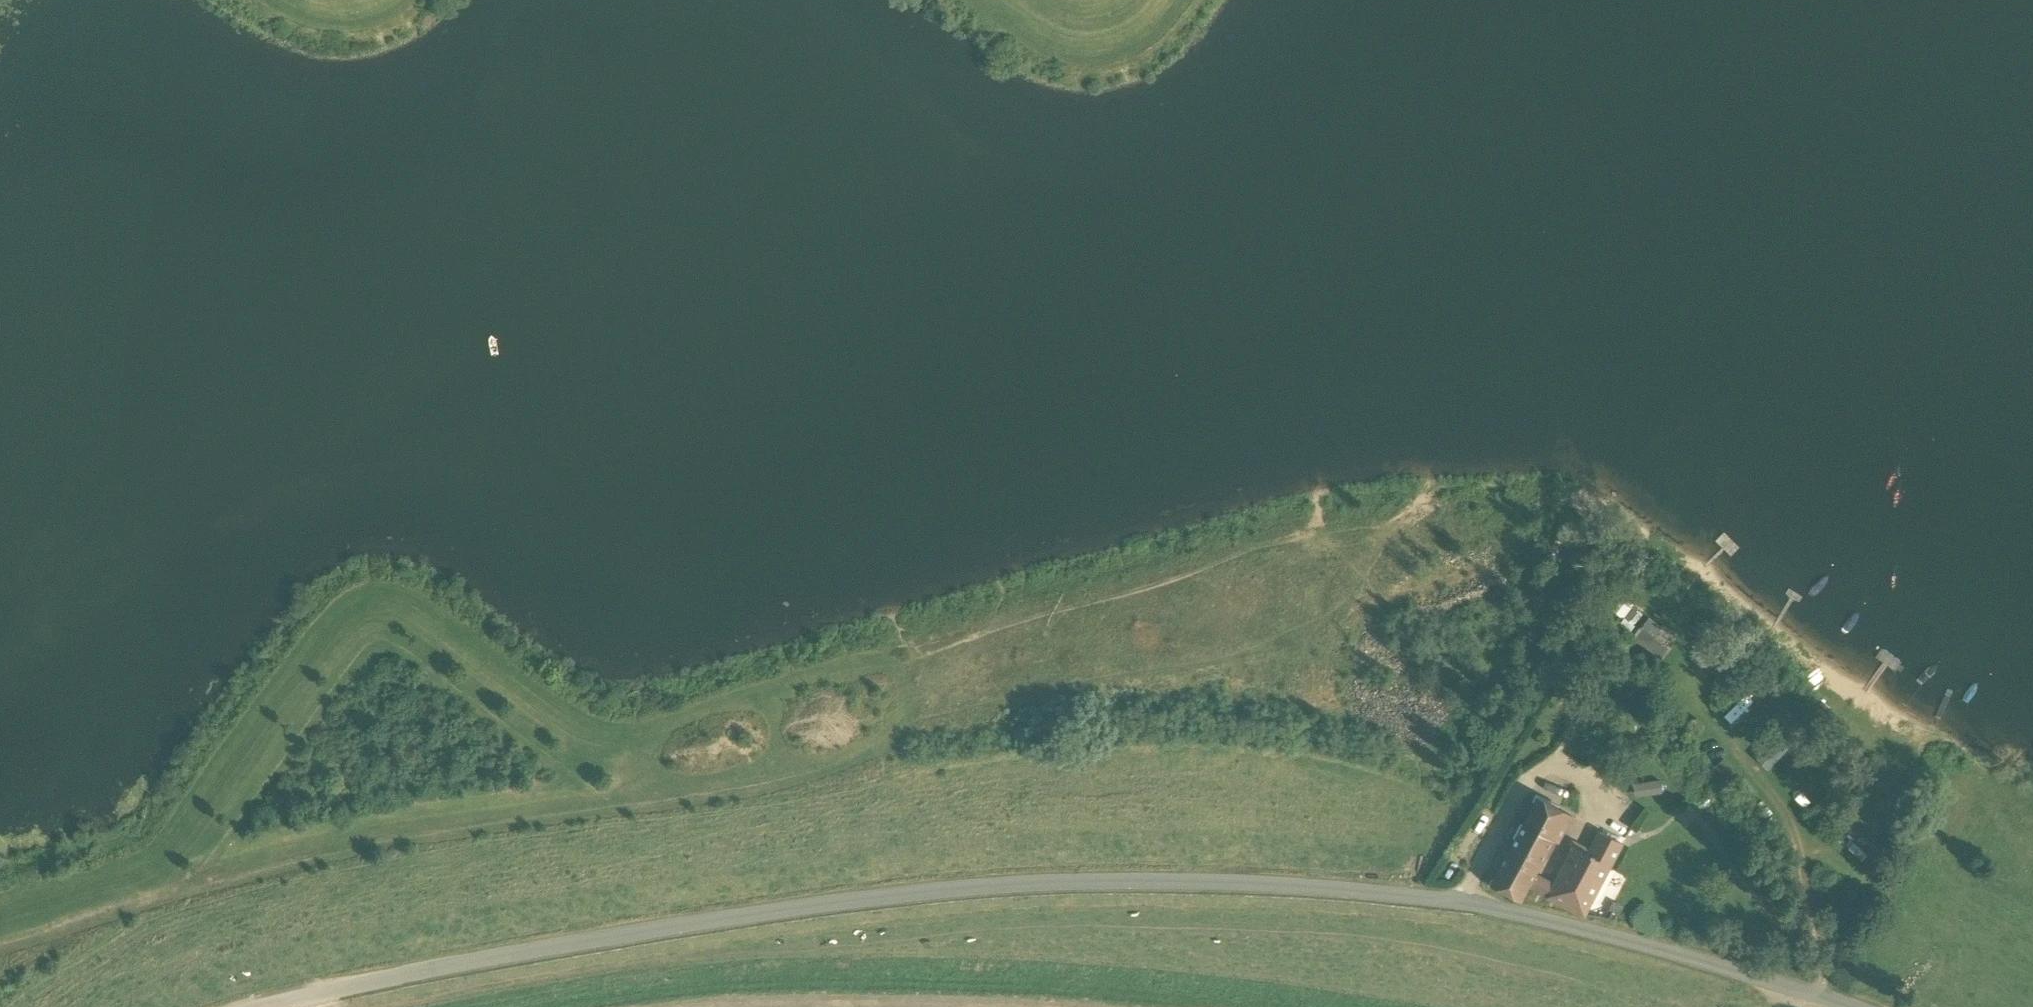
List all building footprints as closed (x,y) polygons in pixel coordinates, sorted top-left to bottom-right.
[(1675,634),(1648,615),(1634,634),(1661,653),(1675,634)] [(1740,672),(1712,702),(1732,720),(1759,689),(1740,672)] [(1767,767),(1798,741),(1786,727),(1755,753),(1767,767)] [(1558,840),(1573,812),(1536,793),(1521,822),(1558,840)] [(1521,822),(1491,881),(1520,897),(1552,837),(1521,822)] [(1583,912),(1622,841),(1598,829),(1588,846),(1572,837),(1569,842),(1571,845),(1553,880),(1535,870),(1528,884),(1583,912)]
